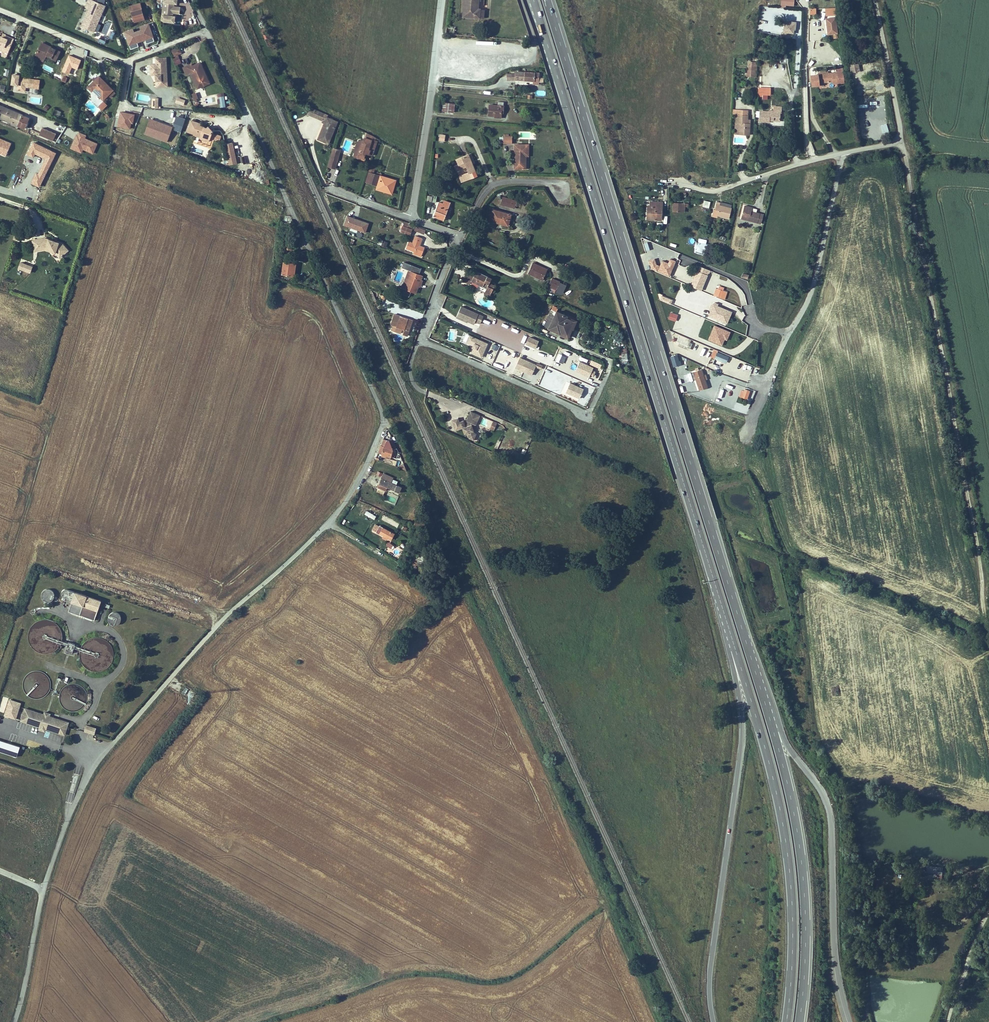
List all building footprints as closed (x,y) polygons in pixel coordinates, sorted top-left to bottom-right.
[(94,32),(105,6),(92,0),(81,27),(94,32)] [(164,2),(161,21),(173,22),(174,15),(173,15),(173,12),(178,12),(179,6),(174,5),(174,3),(175,3),(175,0),(164,0),(164,2)] [(462,13),(477,14),(478,5),(476,4),(476,0),(463,0),(462,13)] [(130,5),(132,12),(141,9),(139,2),(130,5)] [(144,19),(142,13),(141,9),(132,12),(134,22),(144,19)] [(836,17),(826,18),(828,33),(837,32),(836,17)] [(795,22),(785,21),(783,37),(789,38),(790,31),(794,32),(795,22)] [(133,27),(124,30),(129,49),(138,46),(137,41),(145,39),(146,42),(154,40),(149,22),(139,25),(140,28),(133,30),(133,27)] [(14,39),(8,37),(7,39),(2,37),(0,36),(0,55),(2,55),(4,51),(8,53),(14,39)] [(60,52),(42,43),(36,55),(44,59),(46,55),(55,60),(60,52)] [(77,57),(80,50),(74,48),(71,55),(77,57)] [(167,86),(166,58),(156,58),(156,64),(153,65),(154,75),(156,75),(157,87),(167,86)] [(757,62),(749,61),(747,76),(756,77),(757,62)] [(850,64),(851,72),(860,70),(858,62),(850,64)] [(201,72),(197,64),(192,66),(191,64),(183,68),(186,75),(191,73),(198,88),(206,84),(205,81),(208,80),(204,71),(201,72)] [(538,77),(538,69),(515,68),(515,74),(522,75),(522,76),(538,77)] [(819,74),(811,75),(813,86),(820,85),(820,83),(834,81),(834,82),(844,81),(843,71),(828,73),(819,74)] [(113,90),(99,76),(88,87),(92,91),(93,90),(103,100),(108,95),(113,90)] [(33,87),(34,80),(34,79),(15,77),(14,83),(18,84),(17,90),(25,91),(26,86),(33,87)] [(758,86),(758,95),(770,95),(771,87),(758,86)] [(175,102),(183,105),(185,99),(177,97),(175,102)] [(502,99),(497,99),(496,103),(488,102),(486,111),(501,112),(502,99)] [(452,109),(453,101),(442,100),(441,108),(452,109)] [(318,115),(321,109),(315,105),(311,111),(318,115)] [(781,107),(774,106),(774,110),(761,109),(760,120),(770,121),(770,119),(780,120),(780,112),(781,112),(781,107)] [(29,118),(8,109),(7,111),(4,110),(0,118),(4,120),(4,119),(8,121),(25,129),(29,118)] [(61,112),(58,110),(58,111),(54,109),(52,115),(58,118),(61,112)] [(739,132),(750,133),(750,118),(748,118),(748,111),(739,110),(739,115),(737,115),(737,124),(740,124),(739,132)] [(327,141),(336,119),(325,115),(316,136),(327,141)] [(148,127),(151,120),(149,119),(145,132),(151,134),(150,136),(160,140),(162,137),(151,133),(153,129),(148,127)] [(168,139),(172,128),(151,120),(148,127),(153,129),(151,133),(162,137),(168,139)] [(210,138),(212,131),(208,127),(206,128),(199,126),(200,124),(191,121),(188,131),(196,134),(195,135),(200,137),(202,139),(206,141),(210,138)] [(53,140),(56,133),(42,128),(39,135),(53,140)] [(362,157),(363,152),(370,154),(374,139),(376,140),(377,138),(369,134),(363,130),(360,139),(357,154),(356,156),(362,157)] [(357,154),(360,139),(356,138),(356,140),(355,140),(352,150),(353,150),(352,153),(357,154)] [(0,139),(0,151),(7,154),(11,144),(0,139)] [(522,152),(525,152),(525,140),(512,141),(513,164),(524,164),(524,154),(522,154),(522,152)] [(40,185),(54,152),(33,143),(29,154),(33,156),(35,152),(46,157),(38,174),(36,173),(31,182),(40,185)] [(326,164),(333,166),(337,151),(333,150),(335,147),(331,146),(326,164)] [(461,177),(473,172),(469,161),(465,152),(454,156),(455,161),(452,162),(454,167),(463,164),(465,169),(459,172),(461,177)] [(375,182),(374,186),(389,190),(393,177),(378,172),(379,170),(375,169),(374,171),(367,169),(364,178),(375,182)] [(430,212),(441,216),(447,199),(440,197),(440,200),(435,198),(430,212)] [(512,207),(514,200),(505,197),(503,204),(512,207)] [(710,208),(711,201),(703,200),(702,207),(710,208)] [(720,204),(716,203),(714,210),(719,211),(718,217),(729,219),(731,208),(720,206),(720,204)] [(766,221),(767,212),(761,211),(761,207),(747,204),(745,217),(766,221)] [(661,223),(663,206),(650,205),(649,212),(648,212),(647,222),(661,223)] [(505,224),(508,212),(490,207),(488,219),(505,224)] [(365,233),(369,222),(346,215),(343,225),(365,233)] [(425,226),(412,222),(411,225),(410,226),(423,230),(425,226)] [(406,245),(414,248),(421,250),(424,244),(424,243),(419,242),(422,235),(417,233),(415,232),(412,239),(409,238),(406,245)] [(57,242),(56,244),(54,243),(54,241),(44,238),(32,240),(34,251),(45,249),(55,253),(60,258),(68,250),(63,244),(57,242)] [(537,262),(532,259),(527,270),(541,276),(546,266),(542,264),(541,265),(537,263),(537,262)] [(293,261),(284,260),(283,273),(292,274),(293,261)] [(32,267),(21,262),(18,268),(30,273),(32,267)] [(403,285),(410,267),(409,267),(401,284),(403,285)] [(421,272),(410,267),(403,285),(414,289),(417,282),(419,277),(421,272)] [(474,268),(472,272),(465,268),(462,274),(469,277),(484,285),(482,289),(488,292),(493,282),(487,279),(489,274),(474,268)] [(549,273),(545,282),(554,286),(558,277),(549,273)] [(729,292),(717,287),(714,294),(726,299),(729,292)] [(671,304),(673,299),(661,295),(659,299),(671,304)] [(459,302),(455,311),(466,316),(465,317),(472,320),(473,317),(478,319),(481,312),(459,302)] [(732,311),(713,304),(708,316),(727,324),(732,311)] [(567,312),(555,306),(547,324),(559,329),(560,327),(564,329),(567,323),(569,324),(572,317),(566,314),(567,312)] [(399,311),(395,322),(407,327),(411,316),(399,311)] [(669,312),(668,319),(676,321),(678,314),(669,312)] [(730,332),(715,325),(709,339),(722,345),(725,338),(727,339),(730,332)] [(468,332),(464,339),(471,342),(470,344),(472,345),(470,349),(480,354),(486,340),(468,332)] [(525,343),(536,348),(539,340),(528,335),(525,343)] [(728,357),(714,351),(712,356),(725,362),(728,357)] [(519,356),(514,367),(531,375),(536,364),(519,356)] [(496,358),(493,365),(500,369),(503,361),(496,358)] [(578,359),(574,368),(588,374),(592,365),(578,359)] [(709,387),(702,368),(693,371),(700,390),(709,387)] [(544,388),(547,380),(544,379),(542,385),(539,384),(543,372),(534,369),(529,382),(544,388)] [(569,380),(565,389),(579,395),(583,386),(569,380)] [(744,391),(741,390),(739,396),(747,399),(751,390),(745,388),(744,391)] [(452,419),(456,430),(463,427),(465,433),(467,432),(469,437),(474,439),(477,433),(475,432),(472,425),(476,423),(477,422),(480,415),(470,410),(466,419),(468,425),(466,426),(464,419),(460,421),(458,417),(452,419)] [(493,420),(480,415),(477,422),(490,428),(493,420)] [(388,438),(386,438),(383,445),(380,450),(385,452),(388,454),(390,450),(392,447),(391,446),(388,438)] [(398,485),(378,475),(375,480),(384,484),(396,490),(398,485)] [(414,520),(420,523),(421,519),(422,517),(416,515),(414,520)] [(388,535),(391,529),(375,521),(373,520),(369,526),(372,527),(388,535)] [(422,555),(419,549),(413,552),(415,557),(422,555)] [(98,597),(66,585),(64,585),(63,585),(62,585),(61,585),(60,586),(59,587),(59,588),(59,589),(59,590),(60,591),(61,592),(62,593),(63,593),(70,595),(66,607),(92,615),(98,597)] [(41,598),(51,601),(53,590),(43,588),(41,598)] [(121,622),(119,611),(108,613),(109,624),(121,622)] [(70,649),(73,640),(66,638),(63,647),(70,649)] [(9,698),(3,716),(15,720),(21,702),(9,698)] [(44,724),(63,730),(67,718),(48,712),(49,710),(43,708),(42,711),(23,705),(20,717),(38,723),(39,723),(40,720),(44,722),(43,724),(44,724)] [(85,721),(83,726),(92,729),(94,724),(85,721)] [(20,744),(0,740),(0,751),(17,756),(20,744)] [(927,865),(926,877),(943,878),(943,866),(927,865)]
